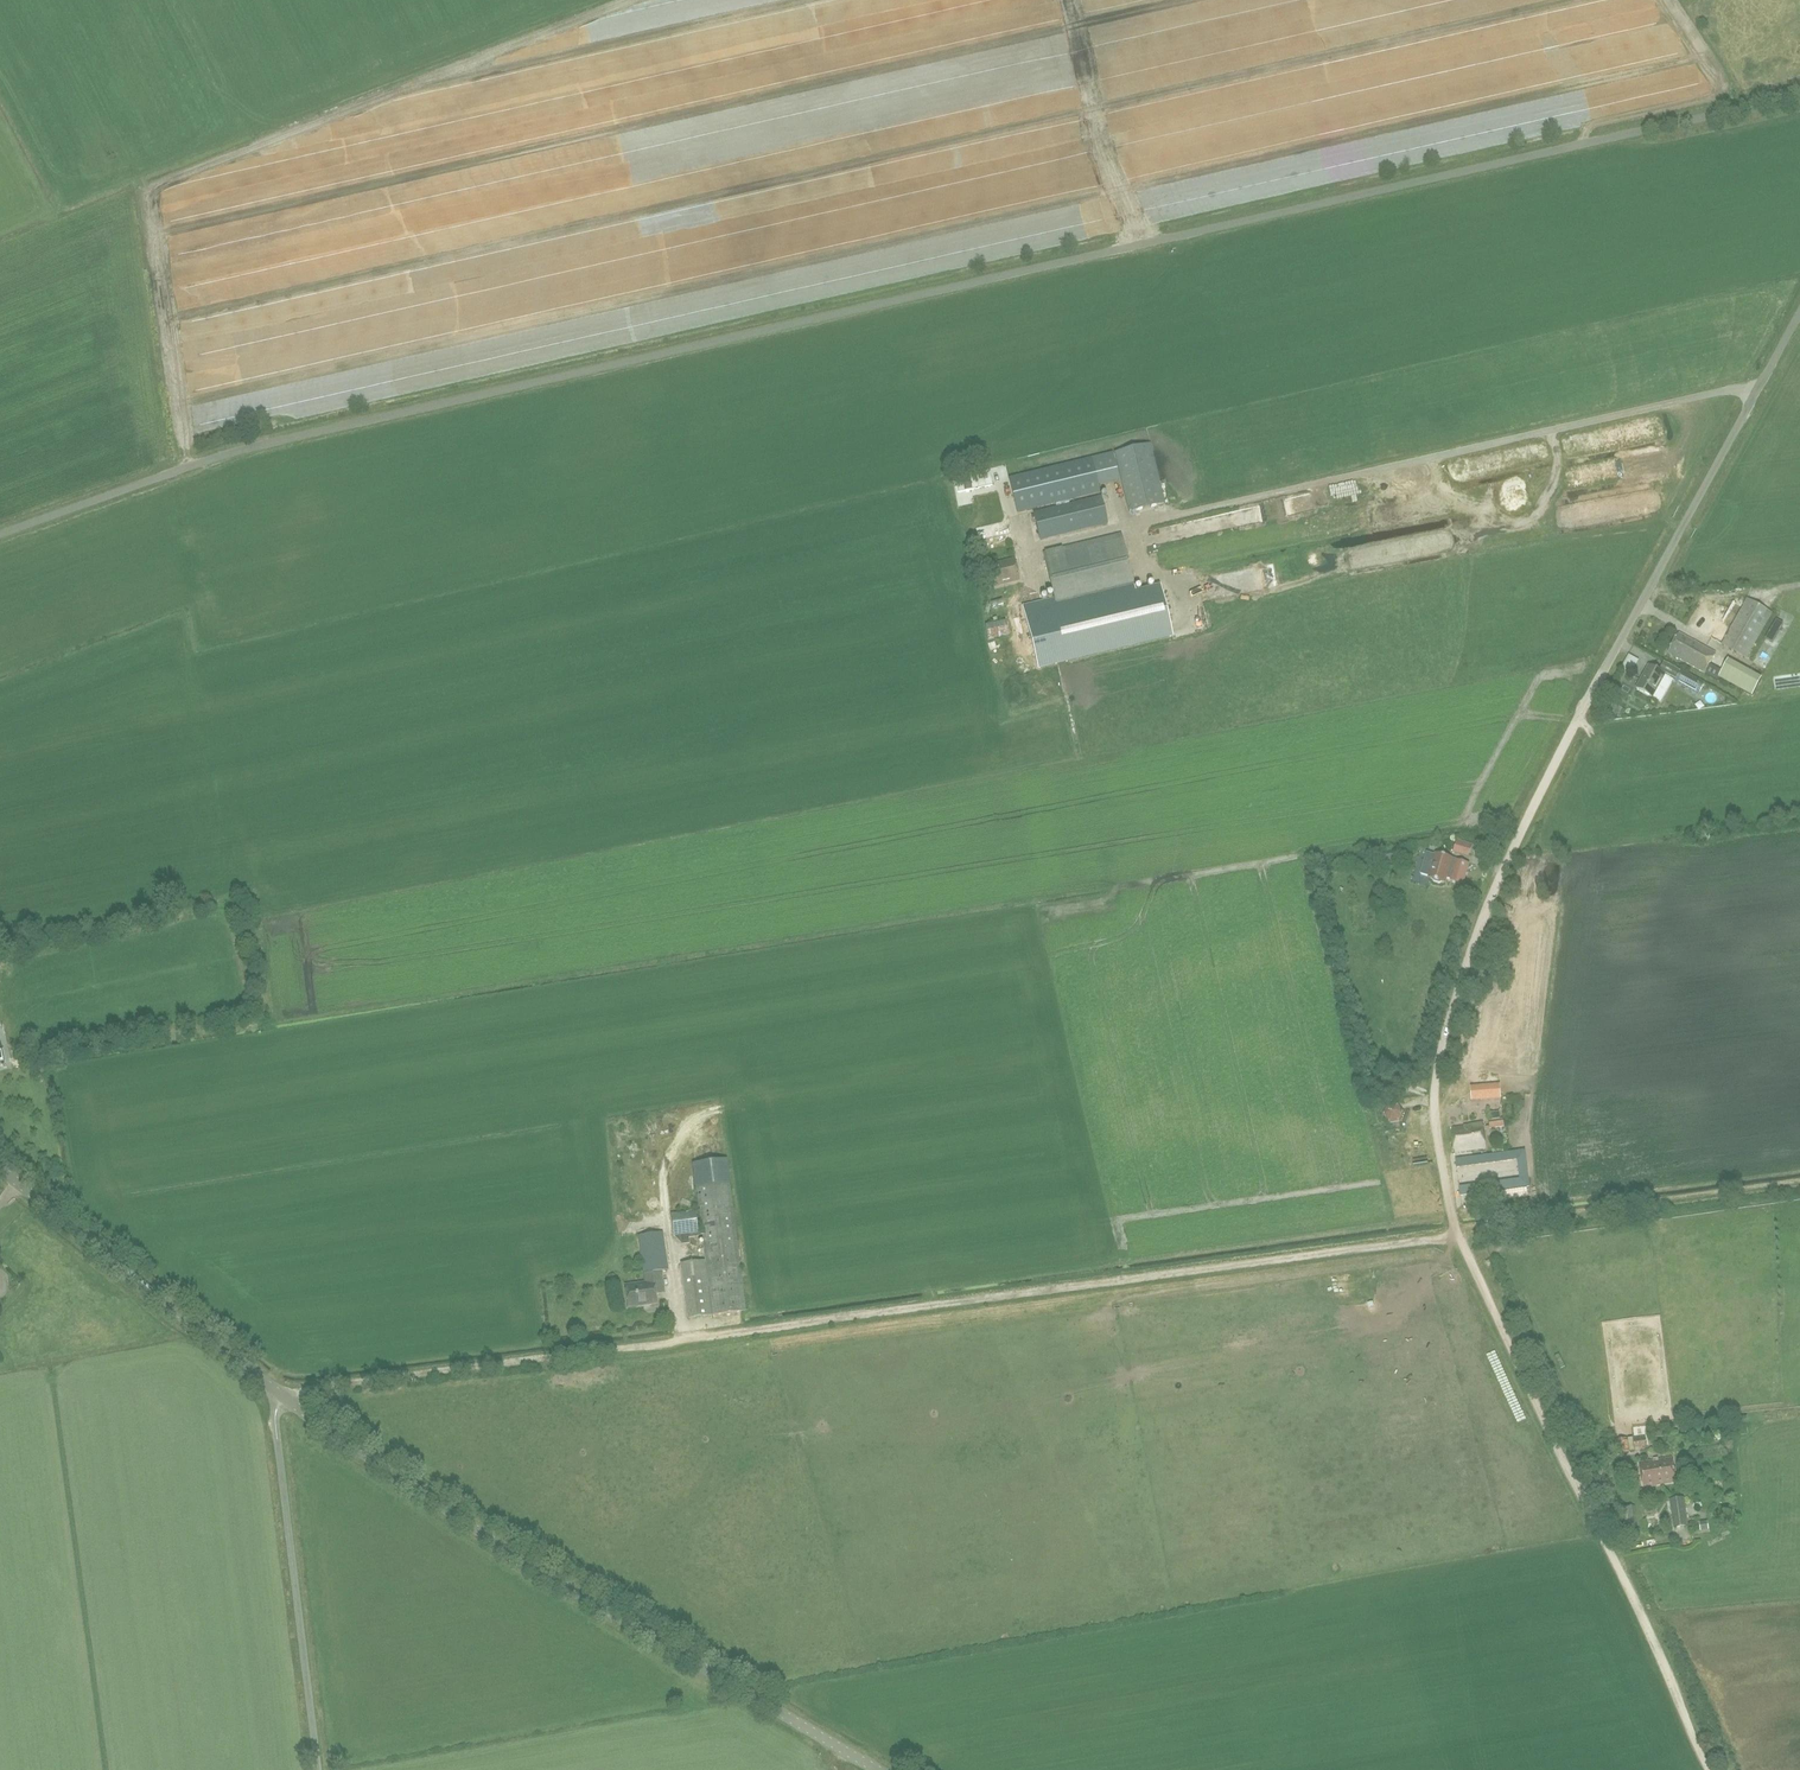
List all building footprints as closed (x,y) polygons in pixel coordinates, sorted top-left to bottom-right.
[(1164,504),(1150,445),(1115,453),(1129,513),(1164,504)] [(1008,479),(1017,514),(1100,494),(1098,486),(1118,482),(1111,454),(1008,479)] [(1033,514),(1036,527),(1039,540),(1107,524),(1101,498),(1033,514)] [(1120,534),(1043,553),(1057,612),(1134,593),(1120,534)] [(986,567),(991,588),(1018,581),(1013,561),(986,567)] [(1699,610),(1694,619),(1690,627),(1746,659),(1772,613),(1747,600),(1743,607),(1734,602),(1722,623),(1699,610)] [(1082,608),(1085,617),(1106,611),(1103,602),(1082,608)] [(1728,660),(1721,673),(1717,670),(1718,669),(1711,665),(1717,655),(1679,633),(1668,653),(1717,681),(1718,678),(1753,696),(1762,679),(1728,660)] [(1640,661),(1644,649),(1635,646),(1631,658),(1640,661)] [(1652,698),(1665,675),(1650,666),(1637,689),(1652,698)] [(1698,696),(1704,685),(1682,672),(1676,683),(1698,696)] [(1606,719),(1608,715),(1612,718),(1618,707),(1609,702),(1601,717),(1605,719),(1606,719)] [(1615,714),(1622,717),(1625,711),(1619,707),(1615,714)] [(1469,858),(1473,845),(1457,840),(1453,853),(1469,858)] [(1395,851),(1383,854),(1385,863),(1397,860),(1395,851)] [(1451,881),(1463,885),(1469,864),(1456,860),(1456,862),(1450,861),(1451,859),(1438,855),(1438,856),(1427,852),(1420,875),(1432,878),(1431,879),(1433,880),(1435,882),(1440,883),(1442,882),(1444,883),(1445,878),(1451,879),(1451,881)] [(1477,1087),(1477,1099),(1501,1098),(1500,1086),(1477,1087)] [(1404,1112),(1397,1104),(1387,1106),(1384,1114),(1390,1123),(1400,1122),(1404,1112)] [(654,1127),(652,1115),(644,1117),(646,1128),(654,1127)] [(1504,1120),(1490,1121),(1490,1129),(1505,1127),(1504,1120)] [(1486,1149),(1483,1124),(1452,1129),(1455,1153),(1486,1149)] [(1525,1151),(1456,1159),(1457,1167),(1518,1159),(1521,1181),(1460,1188),(1461,1195),(1529,1187),(1525,1151)] [(745,1311),(730,1184),(696,1189),(712,1316),(745,1311)] [(698,1238),(695,1213),(672,1215),(674,1239),(683,1245),(689,1245),(689,1239),(698,1238)] [(626,1309),(656,1305),(655,1294),(657,1294),(659,1292),(659,1290),(662,1289),(660,1272),(668,1271),(662,1233),(638,1236),(644,1274),(645,1274),(646,1282),(623,1284),(626,1309)] [(704,1262),(681,1265),(688,1319),(711,1316),(704,1262)] [(1647,1446),(1645,1436),(1633,1438),(1635,1448),(1647,1446)] [(1627,1438),(1615,1440),(1618,1455),(1629,1454),(1627,1438)] [(1673,1458),(1640,1463),(1643,1487),(1676,1482),(1673,1458)] [(1673,1528),(1678,1527),(1688,1526),(1684,1499),(1670,1501),(1673,1528)] [(1637,1529),(1634,1507),(1619,1508),(1622,1530),(1637,1529)]
